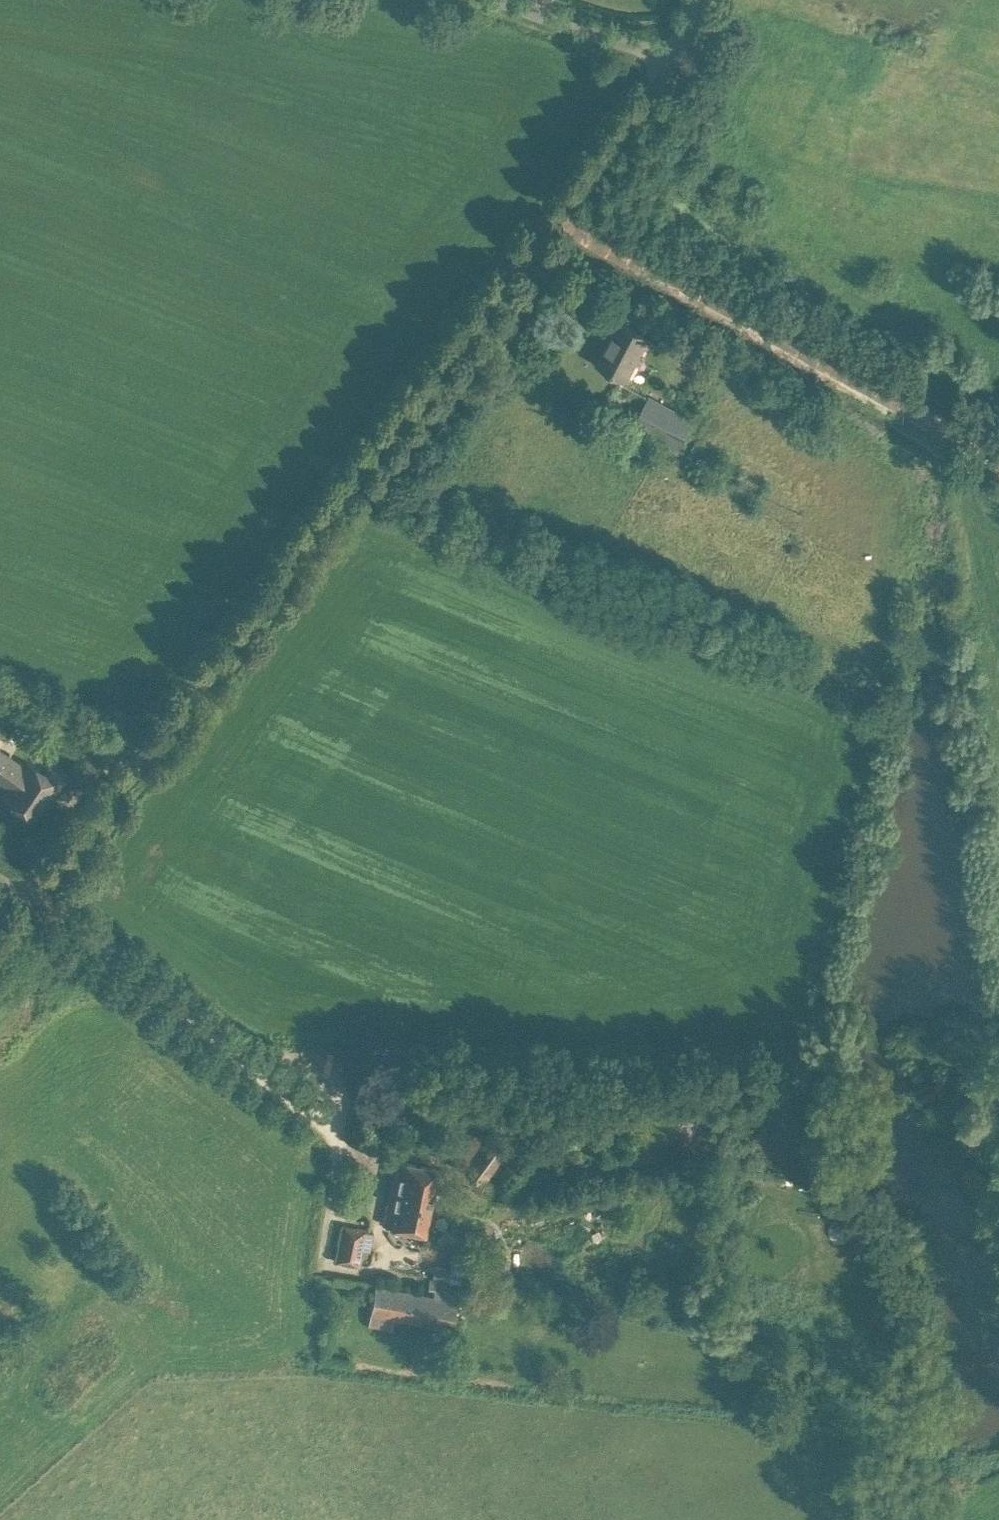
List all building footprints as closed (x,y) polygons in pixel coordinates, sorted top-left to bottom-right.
[(617,371),(626,376),(648,336),(620,321),(599,362),(617,371)] [(636,424),(678,448),(693,418),(651,395),(636,424)] [(0,748),(0,779),(11,787),(13,784),(20,789),(11,802),(34,819),(63,778),(48,768),(44,773),(29,761),(26,766),(0,748)] [(451,1159),(483,1182),(506,1150),(474,1127),(451,1159)] [(385,1223),(424,1231),(437,1168),(397,1160),(385,1223)] [(337,1260),(358,1264),(366,1230),(344,1225),(337,1260)] [(453,1323),(457,1296),(395,1287),(375,1284),(371,1311),(393,1314),(453,1323)]
